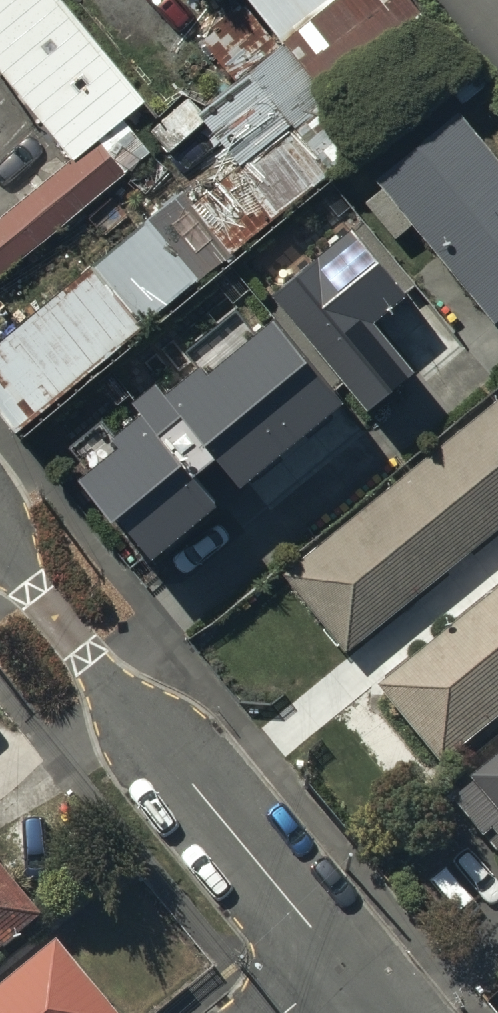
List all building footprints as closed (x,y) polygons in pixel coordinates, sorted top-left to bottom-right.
[(0,326),(0,387),(23,414),(374,118),(347,85),(428,17),(413,0),(246,0),(248,3),(202,42),(239,86),(202,118),(221,140),(0,326)] [(66,143),(136,86),(65,0),(0,0),(0,64),(66,143)] [(0,210),(0,261),(148,141),(122,110),(0,210)] [(462,115),(377,183),(385,193),(368,206),(396,241),(414,227),(495,328),(497,326),(497,160),(462,115)] [(345,204),(264,270),(360,386),(406,349),(364,298),(399,269),(345,204)] [(263,280),(66,439),(152,545),(349,386),(263,280)] [(285,579),(350,657),(497,536),(497,403),(285,579)] [(380,692),(444,773),(497,730),(497,598),(380,692)] [(466,768),(471,774),(457,784),(497,837),(497,743),(466,768)] [(0,871),(0,962),(45,924),(0,871)] [(59,946),(0,994),(0,1012),(114,1012),(59,946)]
